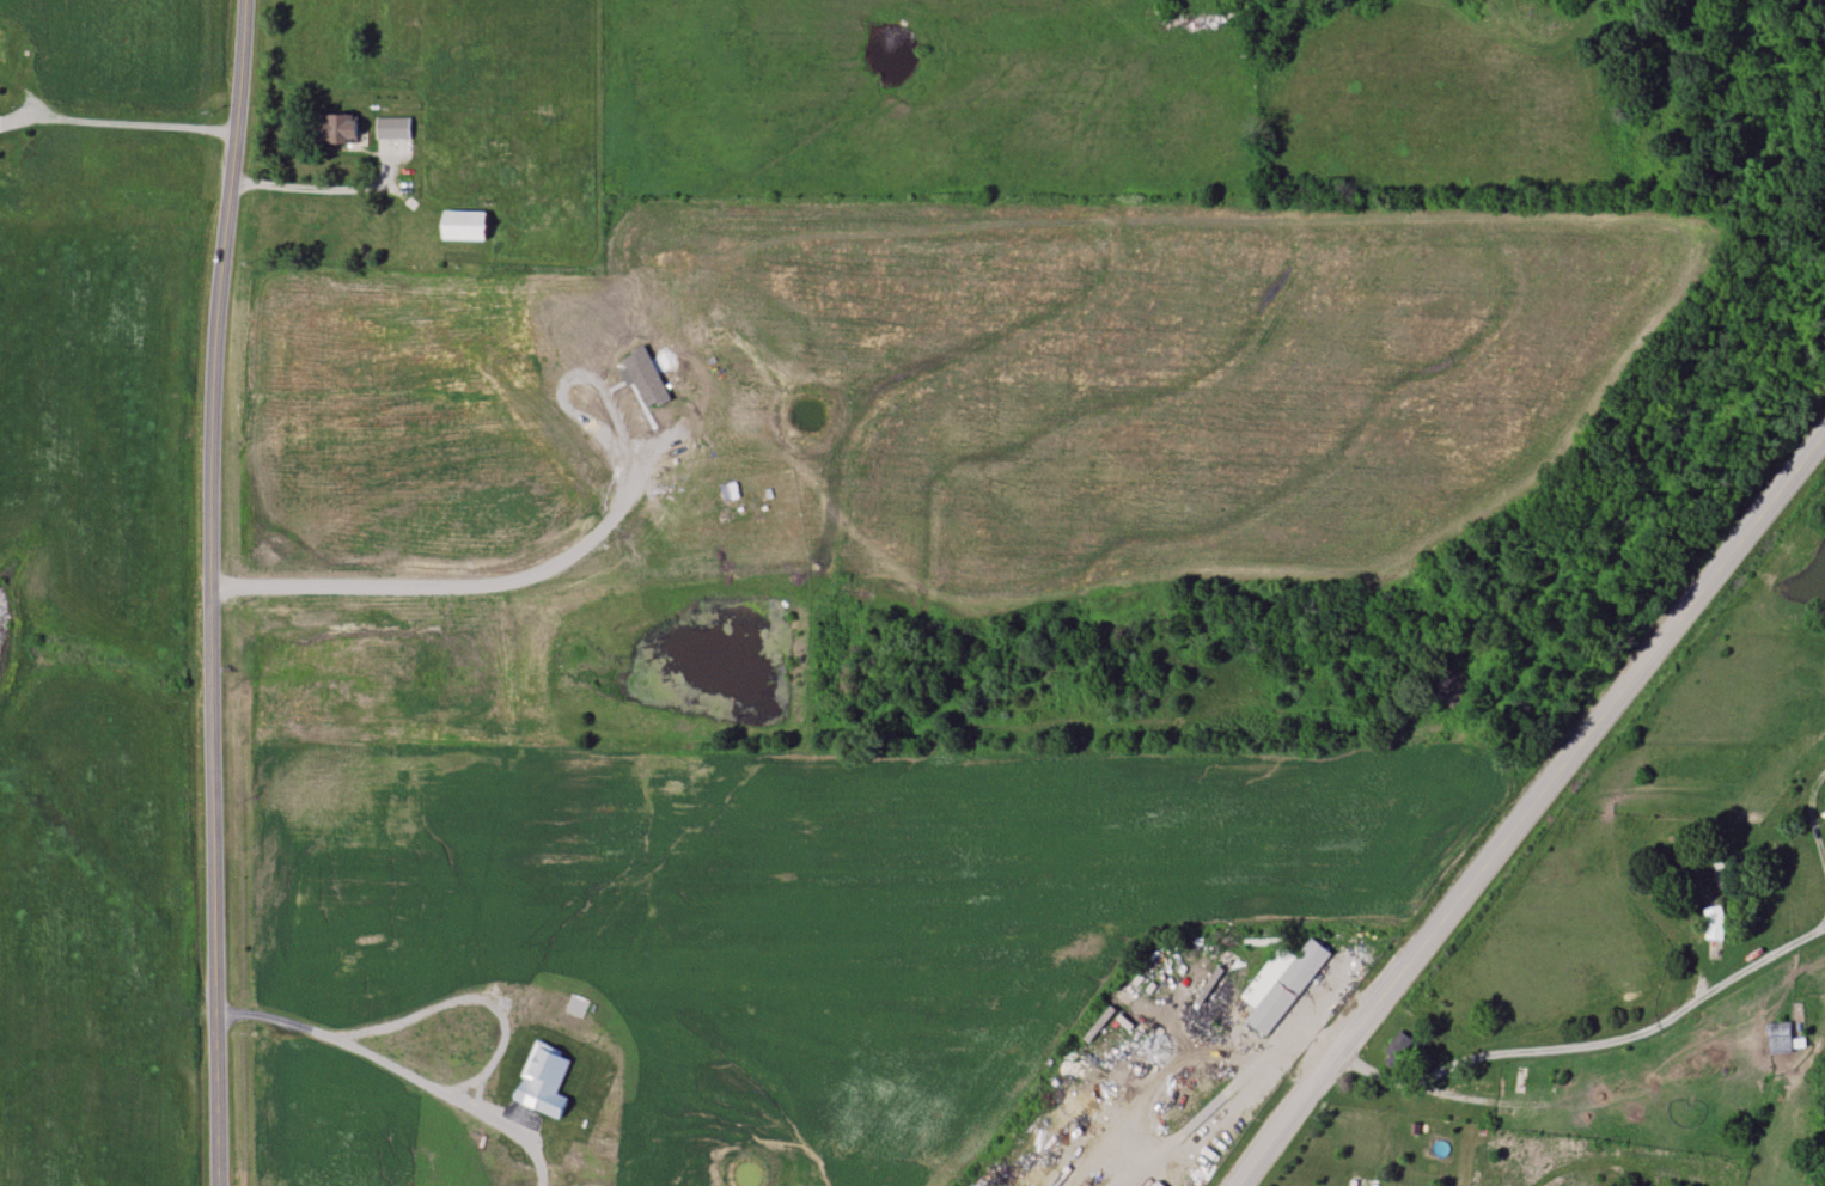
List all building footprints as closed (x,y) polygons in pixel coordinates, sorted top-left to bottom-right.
[(321,115),(321,145),(358,145),(358,115),(321,115)] [(376,118),(376,140),(410,140),(410,118),(376,118)] [(486,211),(443,211),(443,240),(486,240),(486,211)] [(1722,940),(1722,892),(1705,892),(1705,940),(1722,940)] [(1280,946),(1240,998),(1255,1009),(1246,1022),(1267,1037),(1332,952),(1312,938),(1297,958),(1280,946)] [(1768,1022),(1768,1055),(1790,1055),(1790,1022),(1768,1022)]
